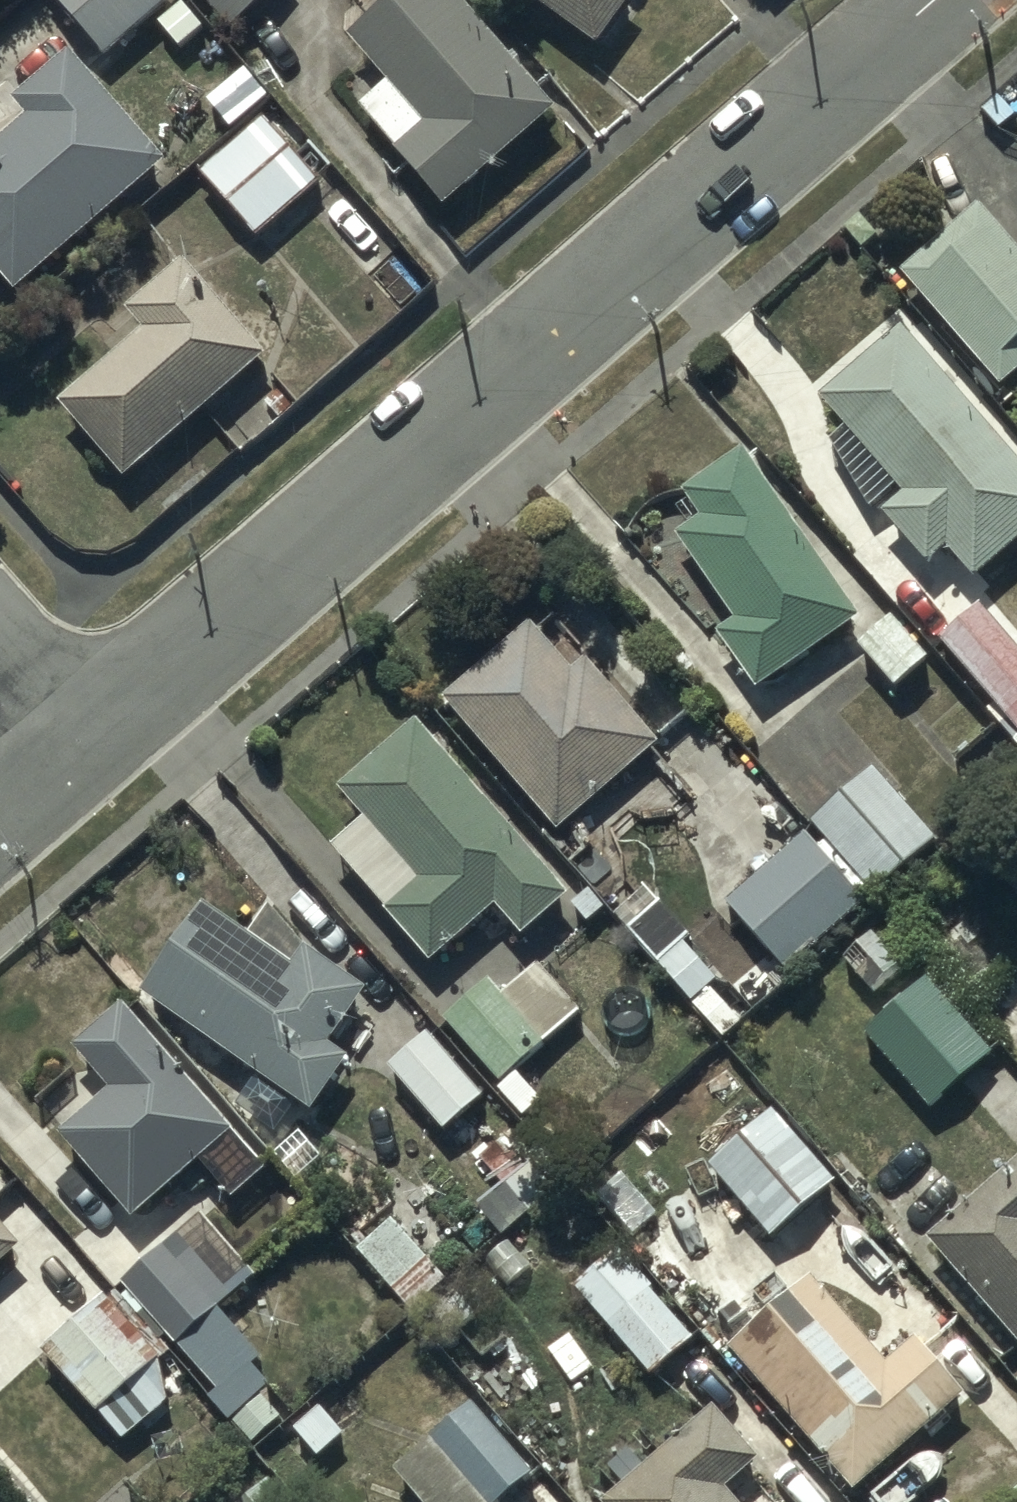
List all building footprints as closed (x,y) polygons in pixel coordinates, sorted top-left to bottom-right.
[(104,59),(168,4),(164,0),(53,0),(104,59)] [(228,32),(265,0),(201,0),(228,32)] [(442,207),(554,112),(460,0),(360,0),(372,14),(347,36),(367,60),(339,84),(442,207)] [(595,45),(626,0),(530,0),(595,45)] [(18,294),(163,164),(68,57),(14,106),(27,120),(0,144),(0,274),(18,294)] [(261,117),(198,172),(257,240),(320,185),(261,117)] [(979,210),(903,275),(999,389),(1016,374),(1016,255),(979,210)] [(181,262),(125,309),(144,331),(59,404),(122,479),(264,360),(181,262)] [(896,489),(902,496),(881,515),(928,568),(947,550),(974,581),(1016,543),(1016,463),(900,331),(819,402),(841,428),(828,440),(871,511),(896,489)] [(718,635),(756,690),(858,619),(740,451),(682,492),(702,520),(676,538),(735,623),(718,635)] [(939,641),(993,705),(986,711),(1016,749),(1016,648),(981,605),(939,641)] [(893,616),(856,647),(892,690),(929,660),(893,616)] [(529,622),(441,701),(557,830),(657,741),(586,663),(575,673),(529,622)] [(567,898),(416,725),(339,792),(366,823),(331,854),(429,965),(495,907),(522,938),(567,898)] [(872,770),(726,905),(769,952),(751,969),(754,973),(737,989),(759,1012),(793,981),(789,976),(936,839),(872,770)] [(202,904),(139,995),(312,1114),(349,1060),(331,1047),(369,992),(306,949),(294,967),(202,904)] [(843,961),(871,993),(902,965),(904,968),(922,952),(902,930),(884,946),(873,934),(843,961)] [(489,983),(444,1024),(498,1084),(580,1011),(538,964),(501,996),(489,983)] [(925,981),(863,1035),(928,1110),(990,1057),(925,981)] [(267,1170),(122,1006),(72,1050),(110,1093),(59,1139),(133,1222),(197,1165),(231,1202),(267,1170)] [(429,1033),(387,1069),(442,1133),(484,1097),(429,1033)] [(772,1113),(709,1167),(770,1239),(834,1185),(772,1113)] [(503,1186),(477,1207),(501,1236),(545,1200),(523,1173),(547,1154),(522,1123),(480,1157),(503,1186)] [(925,1238),(1016,1342),(1016,1157),(925,1238)] [(390,1219),(356,1252),(413,1314),(448,1282),(390,1219)] [(22,1253),(0,1228),(0,1271),(22,1253)] [(163,1250),(121,1287),(198,1374),(201,1372),(221,1395),(218,1399),(236,1419),(231,1423),(252,1447),(282,1420),(260,1395),(268,1388),(231,1346),(241,1338),(163,1250)] [(622,1252),(577,1290),(651,1375),(692,1340),(651,1293),(654,1290),(622,1252)] [(811,1281),(731,1349),(853,1492),(962,1399),(914,1342),(885,1367),(811,1281)] [(114,1286),(40,1355),(121,1443),(182,1387),(159,1361),(169,1352),(160,1342),(163,1339),(114,1286)] [(392,1470),(419,1501),(502,1501),(535,1475),(474,1402),(392,1470)] [(608,1501),(736,1501),(728,1492),(760,1465),(715,1412),(608,1501)] [(249,1501),(292,1501),(273,1481),(249,1501)]
